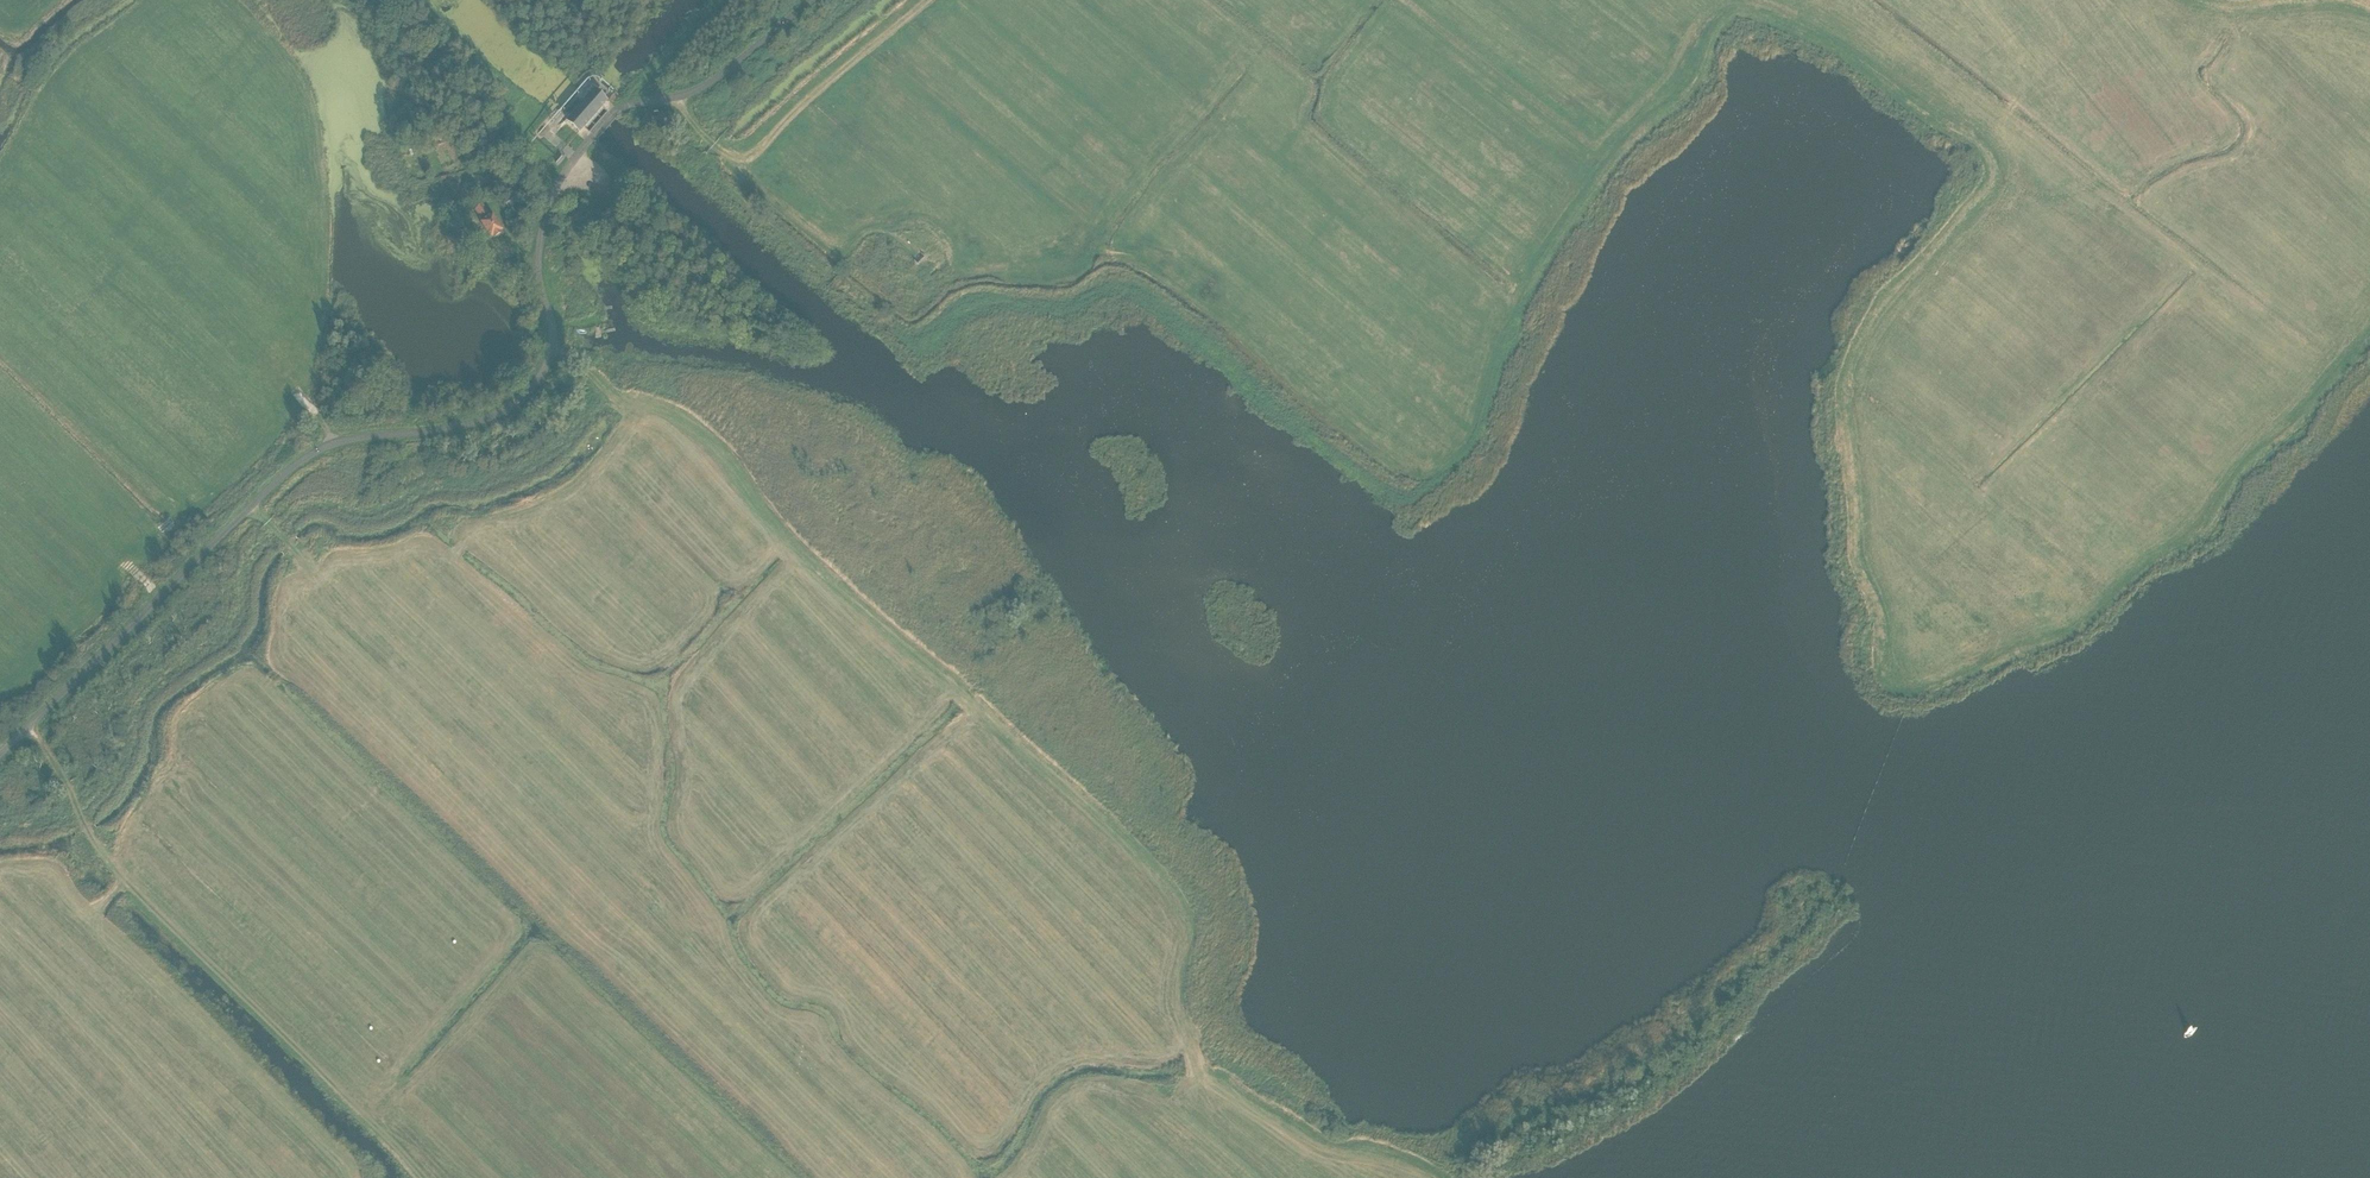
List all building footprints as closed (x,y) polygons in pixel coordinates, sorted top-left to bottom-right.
[(375,2),(373,0),(356,0),(364,10),(375,2)] [(579,132),(606,102),(594,92),(567,122),(579,132)] [(509,209),(521,201),(515,193),(503,200),(509,209)] [(480,219),(488,214),(483,206),(475,211),(480,219)] [(466,221),(473,217),(470,212),(464,215),(466,221)] [(494,238),(500,234),(499,233),(502,231),(492,215),(480,223),(490,239),(493,237),(494,238)]
